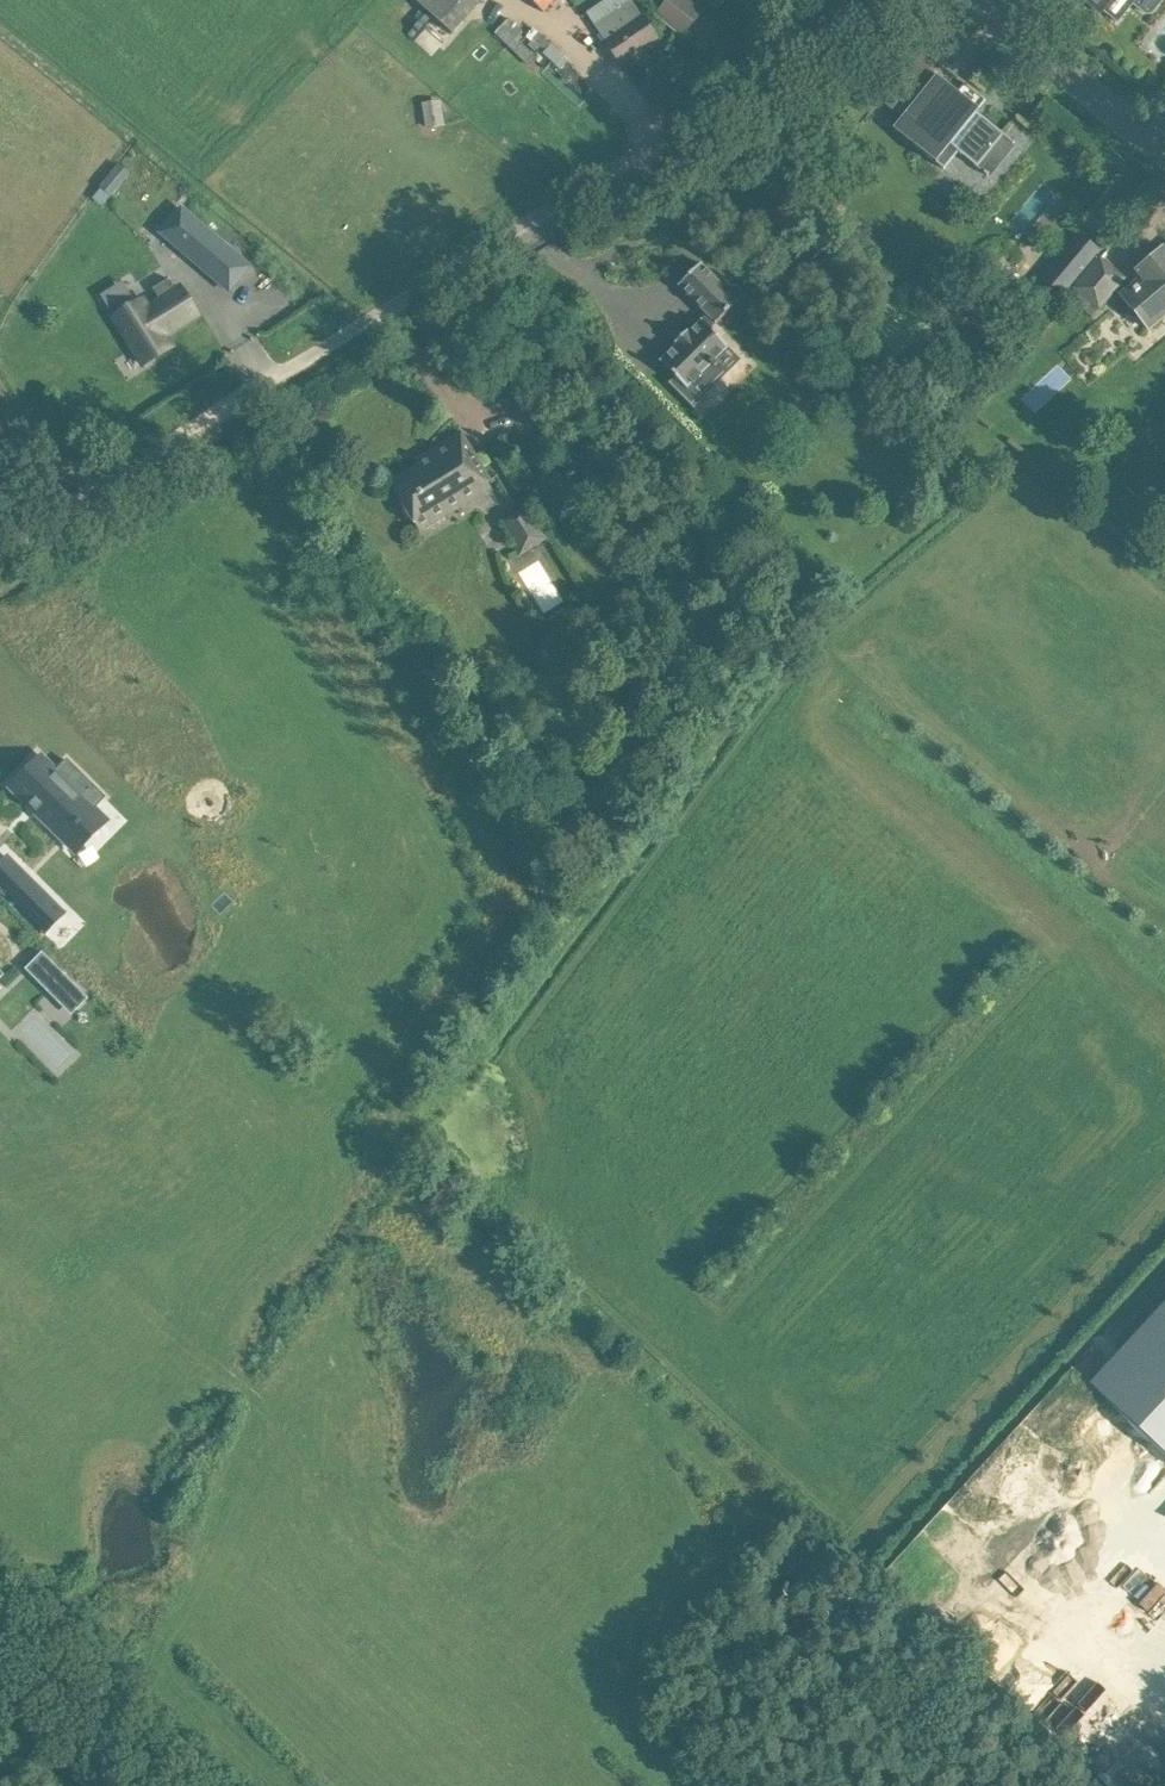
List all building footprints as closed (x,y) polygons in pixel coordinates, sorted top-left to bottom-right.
[(452,32),(481,0),(416,0),(452,32)] [(544,12),(555,0),(530,0),(544,12)] [(607,44),(621,64),(657,39),(631,0),(630,0),(594,25),(607,44)] [(663,18),(682,33),(700,11),(686,0),(669,0),(658,14),(663,18)] [(717,9),(724,0),(706,0),(717,9)] [(1100,11),(1109,0),(1086,0),(1100,11)] [(1132,4),(1145,14),(1152,13),(1162,0),(1132,0),(1132,4)] [(520,33),(508,45),(530,66),(538,58),(534,55),(526,46),(520,40),(523,37),(520,33)] [(893,127),(914,144),(943,168),(957,151),(976,166),(1002,135),(1012,144),(1014,142),(976,111),(968,105),(978,94),(964,83),(957,92),(938,76),(923,95),(900,76),(915,57),(914,56),(874,105),(875,106),(880,100),(901,117),(893,127)] [(161,232),(207,270),(227,246),(181,208),(161,232)] [(1078,234),(1037,283),(1059,302),(1100,252),(1078,234)] [(1144,263),(1136,269),(1142,276),(1120,294),(1148,328),(1164,314),(1164,250),(1162,247),(1144,263)] [(1088,301),(1097,308),(1122,278),(1100,260),(1067,300),(1080,311),(1088,301)] [(686,330),(684,333),(677,339),(675,342),(677,344),(660,360),(659,361),(676,378),(670,383),(669,381),(668,382),(694,408),(695,407),(694,406),(691,403),(722,372),(717,367),(719,366),(714,361),(727,347),(728,348),(728,347),(729,347),(710,328),(715,322),(715,323),(738,301),(737,300),(701,264),(702,264),(700,263),(678,285),(679,286),(708,315),(702,320),(701,319),(700,320),(688,333),(686,330)] [(197,312),(182,287),(177,290),(169,277),(153,287),(161,300),(142,311),(136,301),(113,314),(144,364),(167,350),(158,336),(197,312)] [(494,485),(473,452),(461,432),(431,450),(434,455),(390,483),(419,531),(494,485)] [(519,555),(547,538),(526,504),(513,512),(498,521),(519,555)] [(39,759),(13,784),(30,801),(28,804),(29,805),(31,802),(37,808),(35,811),(36,811),(38,809),(48,819),(46,821),(62,837),(92,807),(102,796),(95,788),(66,760),(53,773),(39,759)] [(6,889),(4,891),(44,931),(45,930),(42,927),(43,926),(44,926),(48,921),(59,910),(62,913),(62,912),(23,872),(6,889)] [(24,967),(23,968),(58,1002),(75,986),(86,998),(87,997),(41,950),(40,951),(47,958),(31,974),(24,967)] [(1164,1451),(1164,1301),(1091,1381),(1164,1451)]
